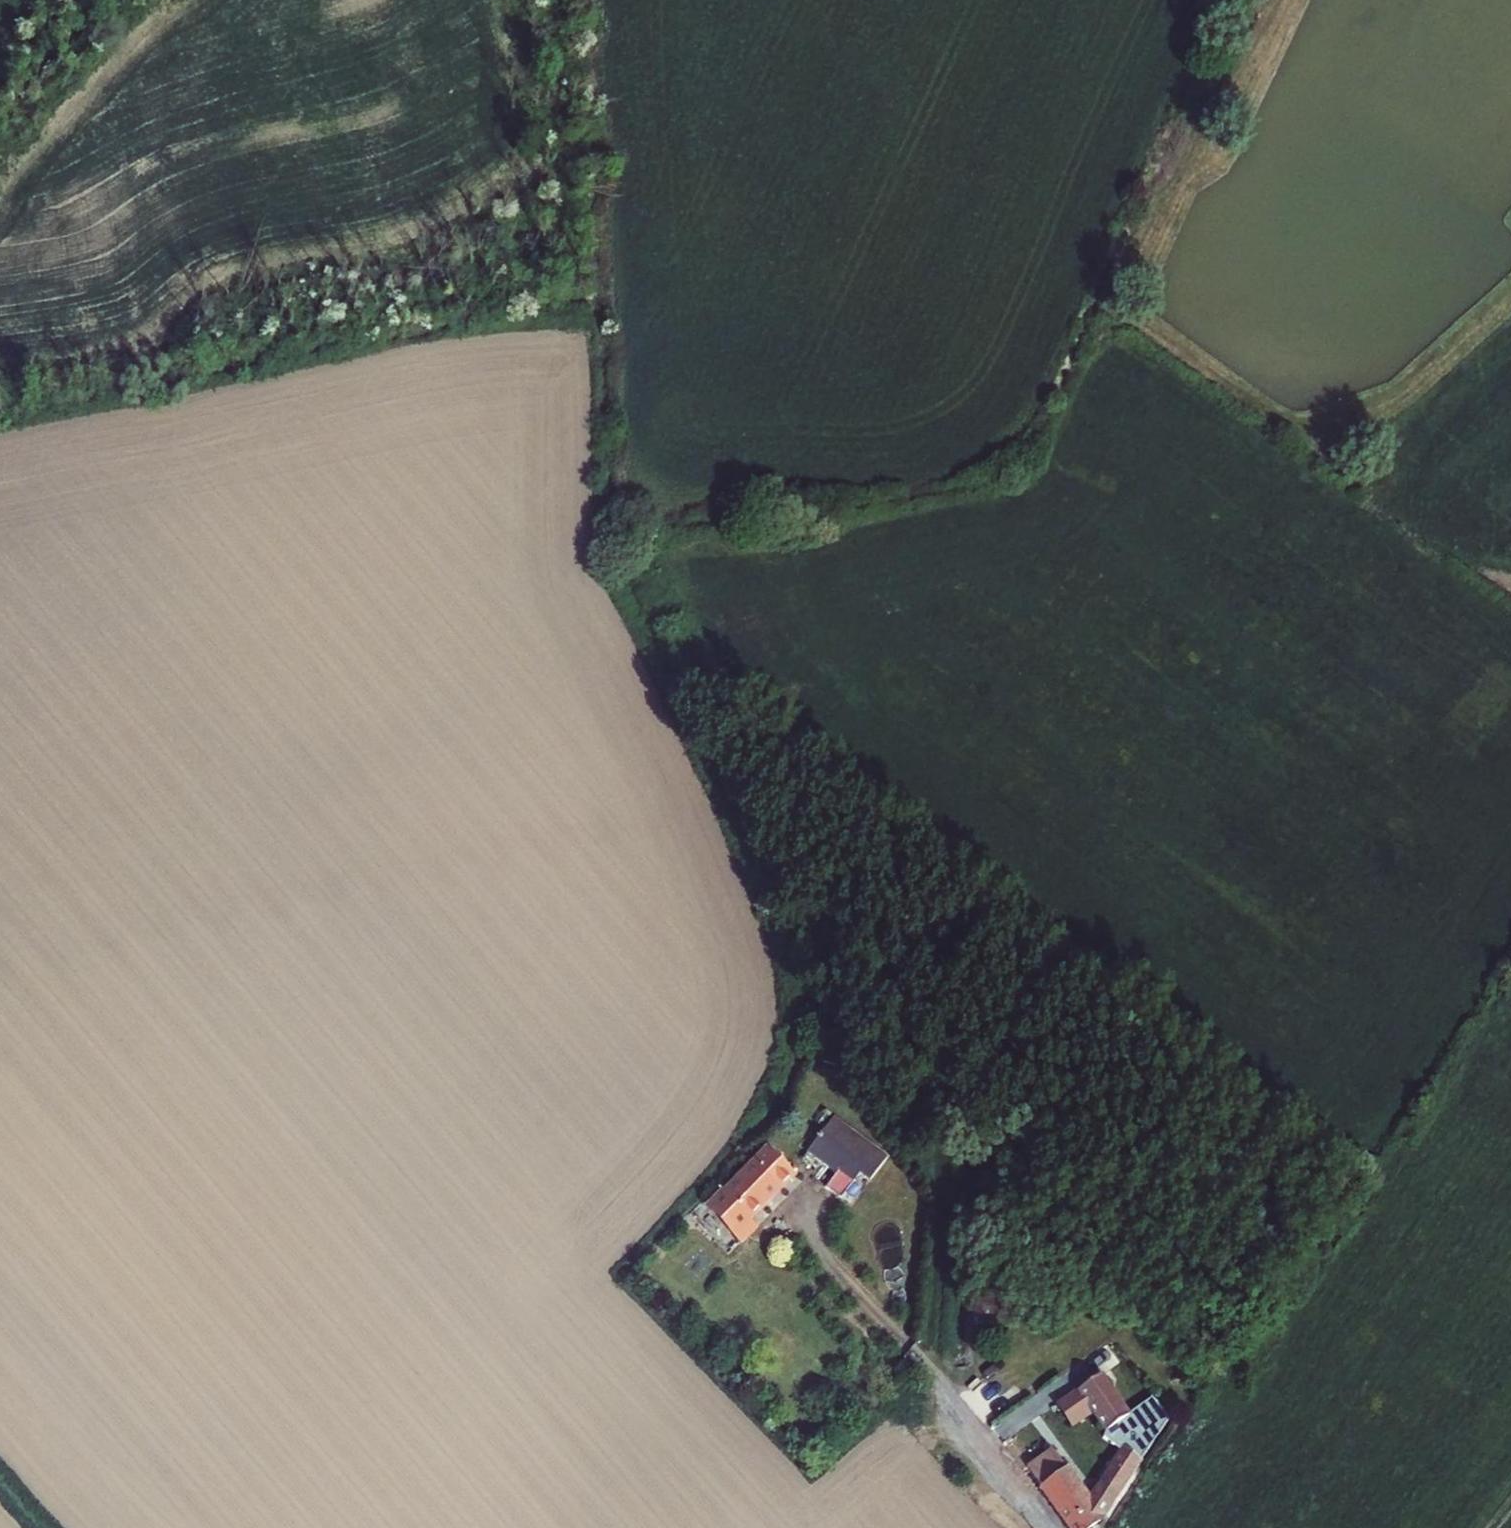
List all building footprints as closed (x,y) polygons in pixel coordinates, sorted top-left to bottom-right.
[(873,1171),(828,1139),(816,1156),(860,1189),(873,1171)] [(776,1157),(735,1197),(760,1223),(802,1183),(776,1157)] [(1085,1390),(1098,1411),(1111,1432),(1135,1417),(1107,1376),(1085,1390)] [(1077,1425),(1098,1411),(1085,1390),(1064,1404),(1077,1425)] [(1075,1527),(1096,1527),(1105,1520),(1147,1461),(1131,1449),(1095,1498),(1073,1469),(1050,1488),(1075,1527)]
